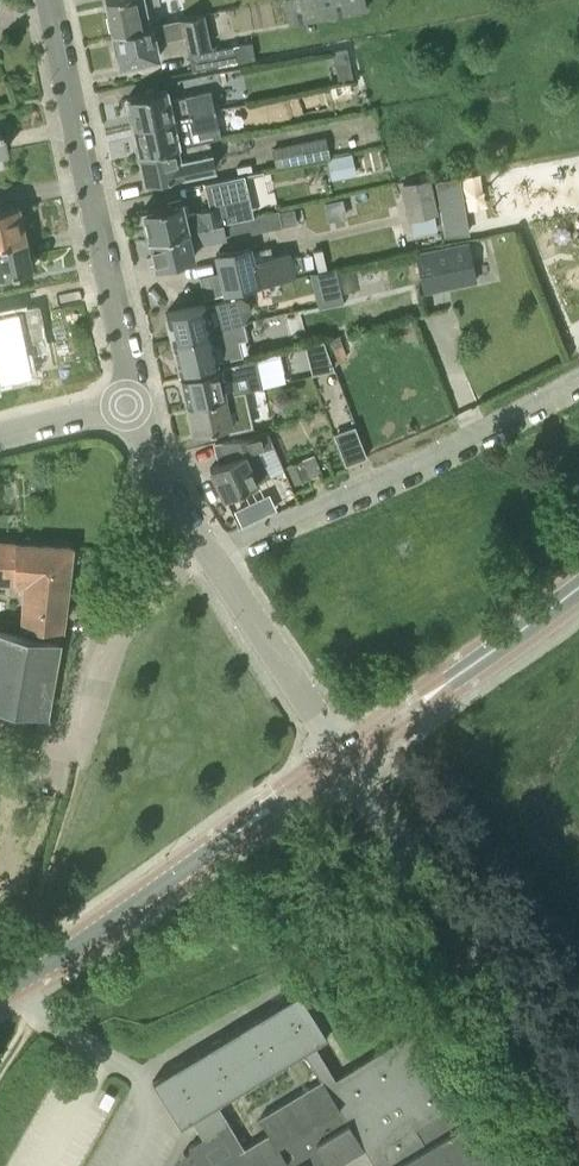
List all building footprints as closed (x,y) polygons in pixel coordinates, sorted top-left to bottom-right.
[(159,0),(106,0),(113,32),(148,26),(144,6),(160,3),(159,0)] [(366,9),(365,0),(284,0),(289,24),(366,9)] [(192,70),(217,65),(214,48),(213,45),(210,46),(203,14),(148,26),(113,32),(120,65),(158,56),(156,42),(185,36),(192,70)] [(251,41),(214,48),(217,65),(255,58),(251,41)] [(337,64),(349,61),(346,46),(333,49),(337,64)] [(351,82),(330,86),(332,97),(353,93),(351,82)] [(127,97),(133,126),(190,113),(215,109),(211,91),(168,100),(166,89),(127,97)] [(190,113),(133,126),(138,153),(178,145),(175,134),(218,125),(217,120),(227,118),(225,107),(215,109),(190,113)] [(276,168),(330,155),(325,135),(271,148),(276,168)] [(178,145),(138,153),(144,182),(171,176),(171,178),(194,173),(194,171),(214,167),(208,138),(178,145)] [(335,156),(340,177),(356,173),(351,152),(335,156)] [(447,237),(467,234),(457,177),(437,181),(447,237)] [(141,210),(148,237),(206,225),(222,223),(242,218),(233,178),(207,184),(213,207),(199,210),(200,212),(185,215),(181,199),(167,202),(168,204),(141,210)] [(409,216),(436,211),(430,180),(404,185),(409,216)] [(25,237),(18,205),(0,209),(0,242),(25,237)] [(254,215),(245,217),(248,231),(249,233),(279,226),(275,210),(254,215)] [(198,243),(248,231),(245,217),(242,218),(222,223),(206,225),(148,237),(155,266),(194,256),(191,242),(198,240),(198,243)] [(0,242),(0,275),(31,268),(25,237),(0,242)] [(416,254),(424,291),(475,280),(467,243),(416,254)] [(253,259),(249,245),(216,253),(225,293),(294,276),(288,251),(253,259)] [(166,313),(172,341),(231,326),(227,312),(207,316),(204,304),(166,313)] [(38,305),(0,313),(0,379),(31,373),(27,354),(48,350),(38,305)] [(231,326),(172,341),(179,370),(242,355),(239,340),(247,338),(243,323),(231,326)] [(187,403),(224,395),(223,394),(225,393),(262,385),(255,357),(180,375),(187,403)] [(224,395),(187,403),(194,432),(230,424),(224,395)] [(361,459),(350,427),(333,433),(344,465),(361,459)] [(224,497),(258,482),(267,501),(284,493),(275,474),(285,469),(267,430),(217,442),(221,462),(210,467),(224,497)] [(295,484),(322,473),(314,454),(287,465),(295,484)] [(254,520),(271,512),(263,497),(248,505),(254,520)] [(248,505),(247,504),(233,510),(240,526),(254,520),(248,505)] [(25,582),(22,627),(59,627),(70,546),(0,542),(0,580),(25,582)] [(44,715),(58,640),(0,629),(0,707),(44,715)] [(372,1142),(387,1165),(495,1165),(467,1119),(461,1123),(450,1106),(457,1101),(414,1030),(335,1078),(316,1046),(327,1039),(299,992),(152,1080),(180,1127),(192,1120),(202,1137),(188,1146),(191,1148),(186,1153),(184,1150),(175,1165),(325,1165),(329,1163),(331,1165),(336,1165),(350,1158),(365,1148),(364,1147),(372,1142)]
